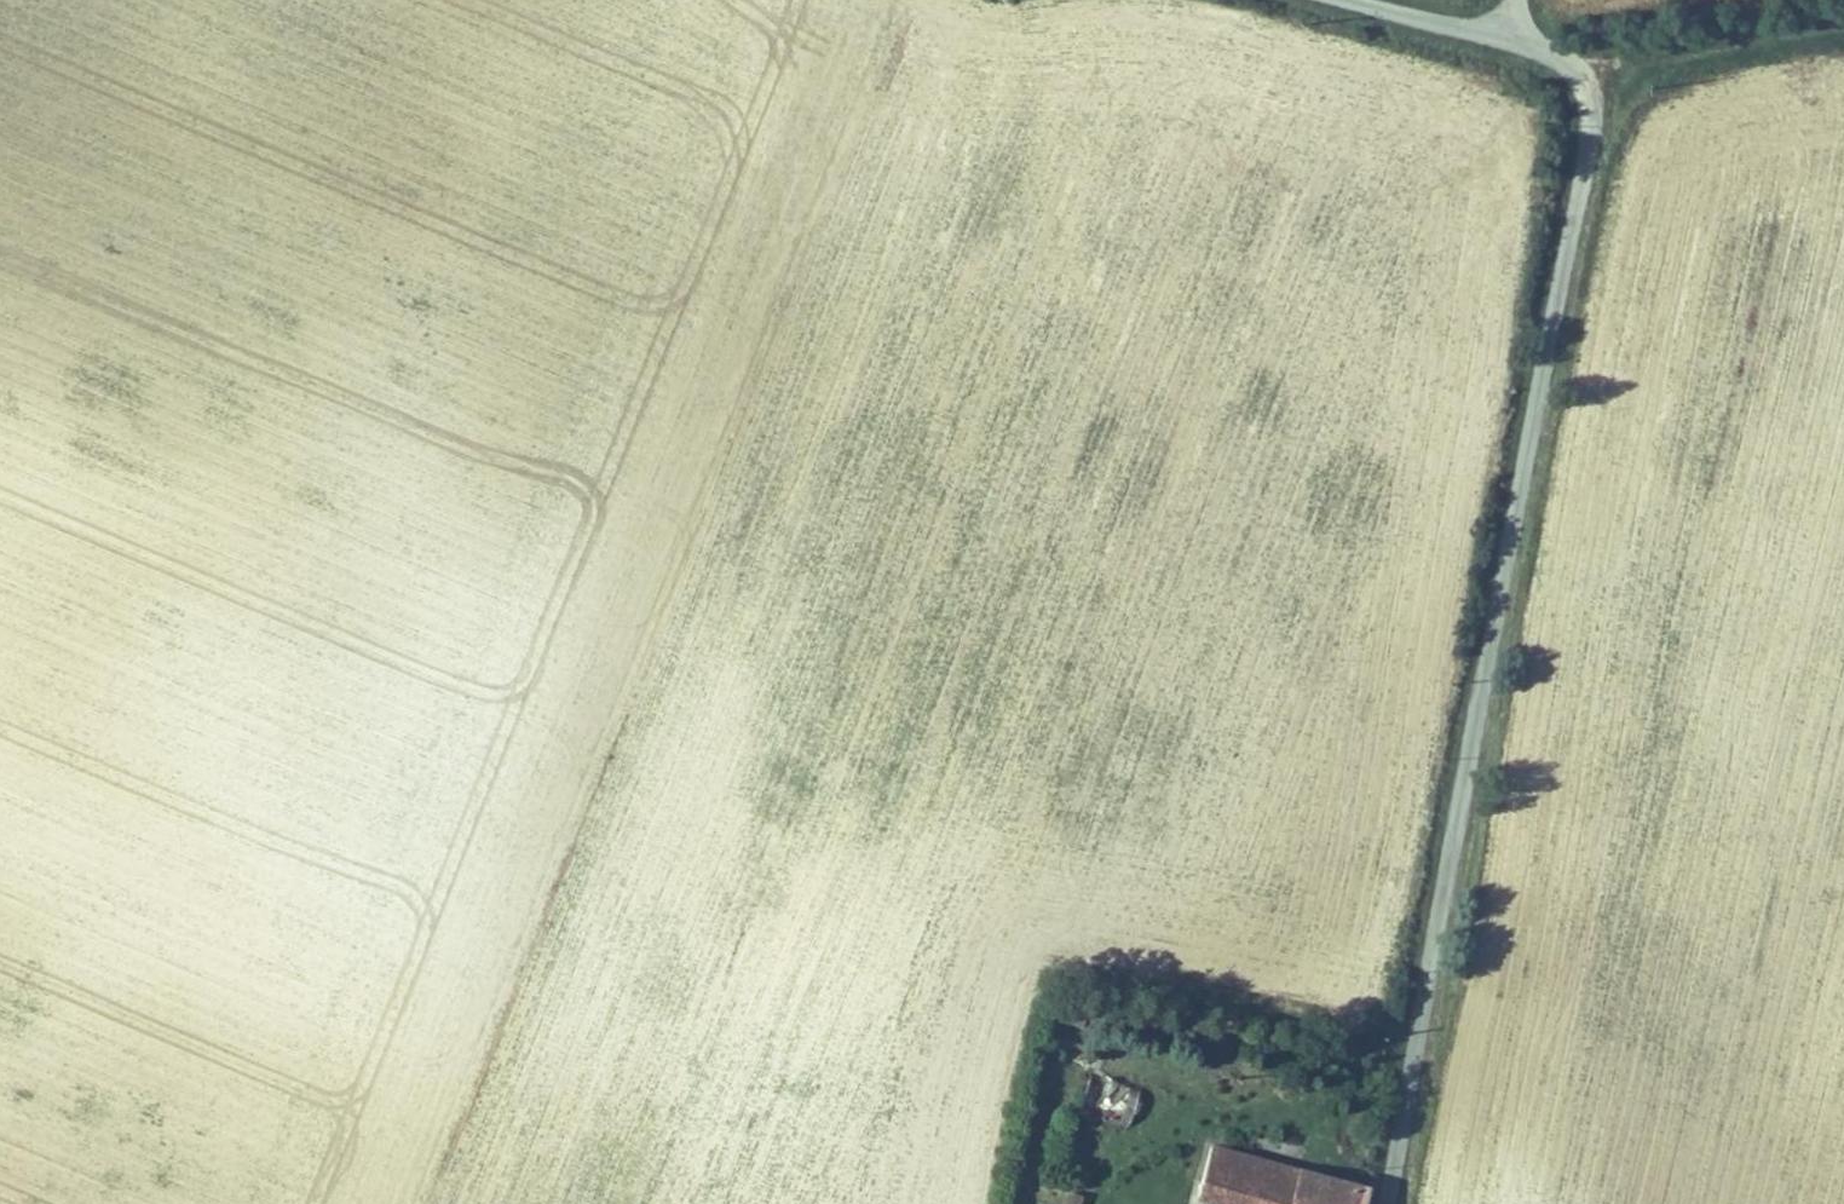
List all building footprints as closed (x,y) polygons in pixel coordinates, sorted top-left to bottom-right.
[(1141,1088),(1091,1072),(1080,1109),(1130,1124),(1141,1088)] [(1370,1179),(1215,1141),(1203,1190),(1226,1195),(1224,1203),(1364,1203),(1370,1179)]
